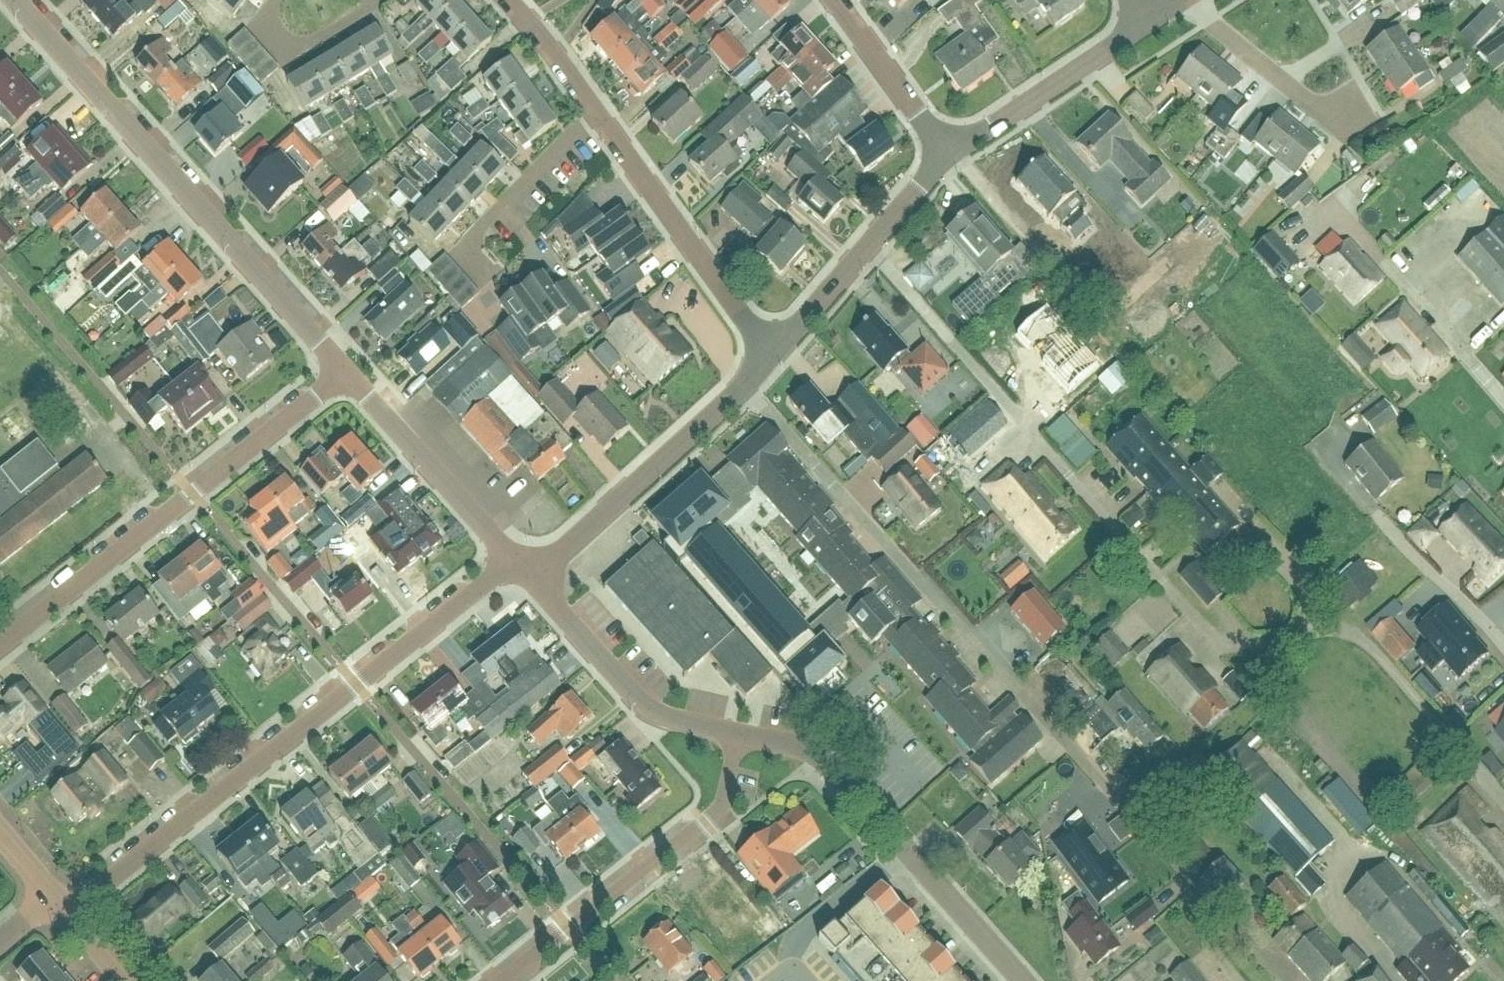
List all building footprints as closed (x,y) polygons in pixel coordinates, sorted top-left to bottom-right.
[(80,5),(100,27),(121,9),(113,0),(85,0),(80,5)] [(121,9),(100,27),(113,41),(145,12),(147,15),(154,8),(147,0),(138,0),(132,5),(133,7),(127,12),(122,8),(121,9)] [(179,2),(180,0),(162,0),(158,4),(166,13),(179,2)] [(247,0),(246,0),(208,0),(206,2),(208,3),(224,15),(231,21),(247,0)] [(389,24),(413,11),(407,0),(399,0),(381,10),(389,24)] [(405,52),(434,26),(457,4),(453,0),(424,0),(416,7),(425,16),(400,39),(401,40),(397,43),(405,52)] [(641,30),(637,25),(647,17),(650,20),(663,9),(655,0),(638,0),(591,41),(608,60),(641,30)] [(674,6),(685,18),(704,0),(681,0),(674,6)] [(685,18),(693,28),(723,0),(704,0),(685,18)] [(759,0),(739,0),(726,12),(735,22),(743,15),(759,0)] [(743,15),(735,22),(752,39),(789,6),(788,5),(791,2),(789,0),(759,0),(743,15)] [(897,10),(908,0),(889,0),(897,10)] [(974,8),(982,2),(981,0),(956,0),(937,14),(946,27),(954,21),(965,36),(934,59),(961,96),(993,72),(980,54),(998,41),(974,8)] [(1013,0),(1025,17),(1037,8),(1053,30),(1084,9),(1078,0),(1014,0),(1013,0)] [(1347,15),(1369,0),(1375,9),(1385,1),(1384,0),(1336,0),(1347,15)] [(1394,8),(1400,17),(1423,2),(1422,0),(1405,0),(1394,8)] [(1444,13),(1454,4),(1450,0),(1432,0),(1444,13)] [(1489,5),(1491,6),(1481,16),(1488,23),(1498,13),(1503,19),(1503,0),(1494,0),(1489,5)] [(194,21),(179,2),(166,13),(155,22),(165,32),(178,19),(187,28),(194,21)] [(434,26),(452,45),(475,23),(457,4),(434,26)] [(475,23),(452,45),(460,54),(451,63),(459,72),(469,64),(492,42),(475,23)] [(672,46),(681,37),(677,32),(672,27),(662,35),(672,46)] [(1379,73),(1412,51),(1397,29),(1365,52),(1379,73)] [(645,59),(637,50),(649,39),(641,30),(608,60),(624,79),(645,59)] [(234,57),(253,41),(244,31),(226,47),(234,57)] [(370,72),(369,72),(386,100),(397,94),(380,65),(391,58),(374,31),(353,44),(370,72)] [(816,50),(800,32),(780,50),(787,57),(778,66),(781,70),(765,84),(772,91),(816,50)] [(730,75),(748,59),(725,34),(707,50),(730,75)] [(641,98),(652,88),(663,79),(655,70),(668,58),(664,54),(672,46),(662,35),(653,44),(657,49),(645,59),(624,79),(641,98)] [(1502,36),(1477,55),(1492,74),(1503,64),(1503,38),(1502,36)] [(211,39),(202,48),(207,54),(217,45),(211,39)] [(253,41),(234,57),(243,67),(261,50),(253,41)] [(156,86),(173,71),(163,60),(171,53),(161,42),(153,49),(152,49),(135,64),(156,86)] [(348,85),(369,72),(370,72),(353,44),(331,58),(348,85)] [(426,67),(441,53),(433,44),(417,57),(426,67)] [(1195,95),(1220,65),(1199,48),(1174,78),(1195,95)] [(252,77),(270,60),(261,50),(243,67),(252,77)] [(833,68),(816,50),(788,77),(803,94),(790,105),(798,114),(831,85),(823,77),(833,68)] [(1412,51),(1379,73),(1394,95),(1411,84),(1418,92),(1433,82),(1412,51)] [(691,69),(680,79),(694,94),(718,72),(716,70),(721,67),(709,53),(691,69)] [(326,99),(348,85),(331,58),(309,72),(326,99)] [(688,68),(680,59),(665,73),(673,82),(688,68)] [(244,72),(232,60),(227,64),(220,70),(214,63),(204,72),(210,80),(206,84),(217,96),(238,76),(244,72)] [(270,60),(252,77),(261,86),(279,70),(270,60)] [(751,60),(729,78),(739,91),(761,71),(751,60)] [(1444,86),(1467,71),(1460,61),(1437,77),(1444,86)] [(466,80),(459,72),(451,63),(435,77),(435,78),(450,94),(466,80)] [(408,88),(418,82),(408,64),(396,70),(408,88)] [(499,103),(524,85),(509,64),(483,82),(499,103)] [(1220,65),(1195,95),(1215,112),(1240,81),(1220,65)] [(24,84),(7,66),(0,72),(0,106),(24,84)] [(173,71),(156,86),(176,109),(193,94),(192,93),(200,85),(191,75),(183,82),(173,71)] [(305,112),(326,99),(309,72),(288,85),(305,112)] [(238,78),(228,87),(247,109),(262,95),(243,73),(238,78)] [(864,112),(838,82),(780,135),(801,153),(802,152),(821,168),(832,156),(825,148),(864,112)] [(6,116),(16,127),(42,105),(24,84),(0,106),(0,121),(6,116)] [(514,124),(539,105),(524,85),(499,103),(514,124)] [(365,113),(376,107),(365,89),(354,95),(365,113)] [(1145,122),(1154,113),(1135,93),(1126,102),(1145,122)] [(671,146),(699,121),(679,98),(652,123),(671,146)] [(726,181),(739,169),(733,163),(741,157),(730,145),(760,118),(742,99),(701,137),(709,146),(688,164),(709,186),(721,175),(726,181)] [(473,123),(489,111),(482,101),(465,113),(473,123)] [(343,127),(354,120),(343,102),(332,108),(343,127)] [(194,133),(214,156),(240,134),(231,123),(238,117),(227,104),(194,133)] [(539,105),(514,124),(521,134),(514,139),(522,150),(555,126),(539,105)] [(438,133),(454,118),(444,107),(428,122),(438,133)] [(1254,144),(1273,159),(1297,129),(1276,112),(1265,125),(1259,120),(1240,143),(1249,150),(1254,144)] [(321,141),(332,134),(321,116),(310,122),(321,141)] [(1129,181),(1148,164),(1128,143),(1130,141),(1108,116),(1077,144),(1100,168),(1109,160),(1129,181)] [(868,134),(857,120),(840,135),(850,147),(846,151),(864,174),(893,152),(874,128),(868,134)] [(487,143),(497,136),(504,131),(497,121),(480,133),(487,143)] [(471,140),(457,126),(448,135),(463,149),(471,140)] [(44,175),(75,147),(57,128),(26,155),(37,166),(18,183),(25,191),(44,175)] [(430,137),(421,128),(412,136),(422,146),(454,177),(445,186),(468,208),(485,189),(462,168),(463,167),(431,137),(430,137)] [(1297,129),(1273,159),(1293,176),(1318,146),(1297,129)] [(321,162),(293,130),(253,166),(261,175),(245,189),(267,215),(300,185),(279,161),(291,150),(310,172),(321,162)] [(1231,132),(1213,153),(1222,161),(1240,139),(1231,132)] [(18,144),(9,134),(0,142),(0,160),(18,144)] [(497,136),(487,143),(510,165),(518,155),(497,136)] [(777,164),(792,148),(781,138),(766,155),(777,164)] [(249,167),(269,150),(259,139),(239,155),(249,167)] [(23,194),(31,203),(44,190),(48,191),(54,186),(61,195),(92,167),(75,147),(44,175),(25,191),(23,194)] [(462,168),(485,189),(503,171),(480,149),(472,158),(463,167),(462,168)] [(820,169),(821,168),(802,152),(801,153),(786,170),(808,190),(796,203),(822,226),(842,203),(822,185),(829,177),(820,169)] [(1017,184),(1049,220),(1052,217),(1063,229),(1061,230),(1074,244),(1090,230),(1078,215),(1072,220),(1062,208),(1075,196),(1043,160),(1017,184)] [(428,187),(437,178),(422,163),(413,173),(428,187)] [(1148,164),(1129,181),(1131,184),(1125,189),(1141,207),(1169,182),(1153,164),(1150,166),(1148,164)] [(1288,210),(1311,188),(1300,176),(1277,198),(1288,210)] [(326,201),(342,187),(335,180),(320,194),(326,201)] [(411,206),(419,196),(404,182),(395,191),(411,206)] [(778,276),(804,247),(757,208),(763,201),(744,184),(721,210),(763,247),(755,256),(778,276)] [(450,226),(468,208),(445,186),(427,205),(450,226)] [(784,214),(792,205),(773,188),(765,198),(784,214)] [(333,225),(357,205),(342,189),(319,209),(333,225)] [(79,251),(123,212),(106,193),(80,216),(89,226),(81,234),(71,243),(79,251)] [(47,226),(66,208),(56,196),(36,214),(47,226)] [(433,245),(450,226),(427,205),(410,223),(433,245)] [(61,231),(78,216),(70,206),(53,223),(61,231)] [(598,259),(634,234),(619,213),(602,225),(592,210),(562,232),(578,254),(589,246),(598,259)] [(123,212),(79,251),(86,260),(97,251),(105,244),(115,255),(141,232),(123,212)] [(1011,255),(974,212),(946,236),(983,279),(951,306),(971,330),(1002,303),(997,297),(1010,287),(1014,292),(1039,271),(1019,248),(1011,255)] [(1503,218),(1457,259),(1499,307),(1503,303),(1503,219),(1503,218)] [(321,272),(338,257),(328,246),(337,238),(327,227),(319,235),(319,234),(301,250),(321,272)] [(634,234),(598,259),(607,272),(596,280),(612,302),(642,280),(632,266),(648,254),(634,234)] [(1381,241),(1389,251),(1396,245),(1387,235),(1381,241)] [(1254,253),(1279,281),(1296,265),(1272,237),(1254,253)] [(1343,246),(1335,238),(1319,253),(1326,262),(1320,267),(1355,305),(1383,279),(1348,241),(1343,246)] [(338,257),(321,272),(341,295),(358,279),(366,271),(360,264),(367,258),(361,251),(354,242),(338,257)] [(370,243),(361,251),(367,258),(372,263),(381,255),(370,243)] [(141,269),(132,259),(107,281),(117,292),(131,279),(140,288),(131,296),(129,294),(115,307),(125,319),(129,315),(141,304),(185,265),(167,245),(141,269)] [(378,285),(401,265),(391,253),(386,257),(368,274),(378,285)] [(122,268),(110,255),(83,279),(94,292),(107,281),(122,268)] [(426,273),(435,282),(454,266),(445,256),(432,267),(426,273)] [(185,265),(141,304),(149,313),(168,296),(176,305),(177,306),(202,284),(185,265)] [(462,276),(454,266),(435,282),(444,292),(462,276)] [(394,272),(376,288),(385,298),(403,282),(394,272)] [(471,285),(462,276),(444,292),(452,302),(471,285)] [(520,291),(546,328),(558,318),(566,329),(589,313),(567,283),(553,293),(541,277),(520,291)] [(480,295),(471,285),(452,302),(461,312),(480,295)] [(418,302),(403,286),(364,323),(378,339),(379,338),(383,343),(413,315),(409,310),(418,302)] [(533,337),(546,328),(520,291),(499,306),(511,323),(497,333),(519,364),(541,348),(533,337)] [(602,313),(612,328),(641,302),(633,291),(602,313)] [(655,318),(645,307),(647,305),(644,301),(606,334),(653,387),(691,354),(673,334),(671,336),(662,326),(664,324),(658,317),(655,318)] [(141,304),(129,315),(137,324),(149,313),(141,304)] [(1446,354),(1403,305),(1376,327),(1394,348),(1386,355),(1384,359),(1385,364),(1392,372),(1396,373),(1400,372),(1409,365),(1420,377),(1446,354)] [(190,316),(180,308),(164,322),(161,318),(142,334),(149,343),(167,328),(170,332),(190,316)] [(1047,308),(1017,335),(1068,392),(1098,365),(1047,308)] [(242,383),(269,362),(253,341),(259,336),(251,325),(228,343),(208,316),(195,326),(189,318),(180,324),(209,361),(219,352),(242,383)] [(601,334),(611,328),(602,316),(593,322),(601,334)] [(874,318),(853,337),(867,352),(865,354),(883,374),(888,369),(895,377),(900,373),(921,397),(947,374),(925,348),(911,360),(906,354),(907,352),(888,330),(887,332),(874,318)] [(462,352),(476,340),(479,338),(461,319),(444,333),(462,352)] [(199,369),(209,362),(180,324),(170,332),(169,334),(195,368),(199,369)] [(416,377),(447,347),(429,328),(398,359),(416,377)] [(1347,355),(1363,372),(1374,362),(1358,345),(1352,338),(1341,348),(1347,355)] [(476,340),(462,352),(424,386),(504,478),(520,464),(537,484),(564,460),(561,456),(572,446),(544,414),(542,416),(476,340)] [(609,372),(621,361),(605,344),(593,355),(609,372)] [(117,390),(152,363),(143,352),(108,379),(117,390)] [(560,356),(549,360),(555,373),(565,369),(560,356)] [(519,364),(509,371),(532,398),(542,390),(519,364)] [(1097,382),(1111,398),(1130,381),(1116,365),(1097,382)] [(207,381),(199,370),(175,389),(202,422),(210,416),(213,419),(227,408),(214,392),(211,395),(202,384),(207,381)] [(581,410),(556,382),(536,399),(562,428),(572,419),(589,439),(591,437),(602,449),(626,428),(597,396),(581,410)] [(898,433),(857,385),(827,411),(808,389),(790,404),(826,447),(840,434),(866,463),(871,459),(899,434),(898,433)] [(156,404),(146,392),(128,406),(146,429),(167,413),(185,436),(202,422),(175,389),(156,404)] [(991,403),(954,435),(971,456),(1009,424),(991,403)] [(1141,486),(1174,457),(1139,418),(1105,449),(1134,481),(1135,479),(1141,486)] [(766,427),(727,461),(729,464),(754,490),(757,487),(799,537),(796,540),(848,600),(860,614),(900,579),(883,559),(873,568),(847,539),(852,535),(844,525),(843,526),(829,510),(833,506),(786,451),(787,450),(766,427)] [(899,434),(871,459),(881,470),(894,459),(897,463),(914,448),(901,432),(900,431),(898,433),(899,434)] [(311,464),(300,475),(319,499),(343,478),(366,457),(351,440),(328,460),(320,451),(309,461),(311,464)] [(1374,503),(1402,479),(1372,443),(1344,467),(1374,503)] [(3,564),(15,555),(26,546),(20,537),(31,529),(42,520),(48,528),(60,519),(72,510),(65,502),(76,493),(87,484),(94,493),(106,483),(80,450),(74,454),(80,462),(62,476),(40,493),(17,511),(0,524),(0,560),(3,564)] [(366,457),(343,478),(351,487),(340,497),(351,509),(362,499),(358,495),(382,475),(366,457)] [(1224,476),(1208,457),(1188,473),(1174,457),(1141,486),(1147,493),(1146,495),(1184,537),(1186,535),(1205,556),(1237,527),(1205,492),(1224,476)] [(926,481),(937,472),(925,458),(914,467),(926,481)] [(699,478),(651,520),(668,540),(661,546),(773,674),(779,682),(786,676),(804,696),(841,664),(824,645),(837,633),(850,623),(860,614),(848,600),(840,608),(836,604),(822,616),(804,632),(717,532),(750,504),(746,499),(755,491),(754,490),(729,464),(705,484),(699,478)] [(1022,481),(1008,465),(983,486),(1045,558),(1076,531),(1063,515),(1058,519),(1051,511),(1053,505),(1028,475),(1022,481)] [(915,530),(939,510),(905,469),(881,489),(915,530)] [(285,518),(292,528),(314,510),(307,501),(303,504),(284,480),(266,494),(270,499),(285,518)] [(1471,490),(1463,482),(1452,492),(1460,500),(1471,490)] [(424,523),(398,491),(377,508),(395,531),(418,560),(420,558),(422,561),(432,554),(429,551),(440,543),(425,524),(424,523)] [(285,518),(270,499),(266,494),(248,508),(257,519),(246,528),(266,554),(295,531),(292,528),(285,518)] [(349,531),(377,507),(367,496),(340,520),(349,531)] [(1440,532),(1465,558),(1471,556),(1478,563),(1470,572),(1485,587),(1487,584),(1488,585),(1503,569),(1503,544),(1467,506),(1440,532)] [(323,550),(338,538),(345,532),(326,508),(314,518),(325,533),(316,540),(323,550)] [(418,560),(395,531),(373,548),(374,549),(381,558),(396,577),(418,560)] [(732,635),(652,546),(653,545),(641,533),(632,541),(643,554),(602,590),(682,679),(707,657),(745,699),(772,675),(734,633),(732,635)] [(228,584),(199,547),(178,563),(208,601),(213,606),(222,599),(217,593),(228,584)] [(278,556),(270,563),(267,565),(282,583),(293,573),(278,556)] [(152,591),(179,624),(208,601),(178,563),(158,579),(161,584),(152,591)] [(308,563),(282,584),(294,597),(311,582),(328,604),(332,601),(345,618),(369,599),(364,592),(374,584),(366,574),(356,582),(355,581),(344,590),(338,582),(332,586),(320,571),(317,573),(308,563)] [(1205,609),(1220,596),(1194,566),(1179,579),(1205,609)] [(1376,586),(1359,566),(1331,591),(1349,611),(1376,586)] [(860,614),(850,623),(870,646),(882,636),(933,694),(926,701),(975,758),(969,763),(990,786),(1041,741),(1020,718),(1017,720),(1012,714),(1018,709),(1009,699),(988,717),(966,691),(974,685),(953,661),(958,657),(948,646),(943,650),(935,640),(940,636),(930,625),(925,629),(909,611),(920,602),(900,579),(860,614)] [(232,598),(243,612),(261,598),(250,584),(232,598)] [(123,643),(157,616),(139,594),(105,621),(107,624),(104,626),(110,633),(113,631),(123,643)] [(1042,649),(1063,630),(1031,594),(1010,613),(1042,649)] [(273,610),(261,598),(243,612),(232,621),(242,634),(273,610)] [(1467,629),(1448,606),(1418,633),(1428,645),(1416,655),(1432,674),(1444,663),(1459,681),(1488,657),(1474,640),(1472,642),(1465,634),(1467,629)] [(265,681),(276,673),(272,668),(283,658),(269,641),(278,634),(265,619),(253,628),(261,638),(243,652),(265,681)] [(1398,665),(1416,648),(1391,621),(1373,637),(1398,665)] [(527,666),(519,656),(527,649),(511,630),(492,645),(513,671),(523,684),(543,666),(537,658),(527,666)] [(1114,669),(1129,654),(1109,633),(1093,648),(1114,669)] [(140,692),(152,682),(117,640),(105,649),(140,692)] [(190,652),(201,664),(207,671),(224,658),(208,640),(206,641),(205,641),(196,648),(190,652)] [(68,696),(106,667),(86,641),(61,661),(63,663),(50,673),(68,696)] [(1137,658),(1149,647),(1143,641),(1131,652),(1137,658)] [(523,684),(513,671),(492,645),(473,661),(489,681),(497,674),(504,683),(503,684),(507,690),(495,699),(499,704),(511,694),(523,684)] [(1191,676),(1183,667),(1189,660),(1178,647),(1147,674),(1178,710),(1183,716),(1187,714),(1202,732),(1226,711),(1211,693),(1215,689),(1200,672),(1191,676)] [(1056,651),(1033,670),(1046,686),(1042,689),(1056,706),(1057,706),(1064,714),(1060,718),(1090,754),(1119,730),(1122,734),(1124,733),(1113,720),(1056,651)] [(179,744),(182,742),(184,744),(194,735),(192,733),(215,715),(202,699),(212,691),(198,674),(202,672),(191,658),(169,675),(187,698),(160,720),(179,744)] [(491,711),(506,729),(559,686),(543,666),(523,684),(524,685),(511,694),(499,704),(491,711)] [(1221,683),(1240,704),(1251,694),(1233,673),(1221,683)] [(431,693),(429,695),(448,719),(456,730),(466,722),(467,723),(474,718),(462,701),(446,681),(440,686),(437,685),(431,690),(431,693)] [(474,691),(491,711),(499,704),(495,699),(483,684),(474,691)] [(46,714),(42,708),(23,687),(11,697),(16,703),(2,715),(0,713),(0,741),(1,740),(2,742),(22,725),(26,731),(28,729),(46,714)] [(1122,693),(1106,708),(1115,718),(1113,720),(1124,733),(1133,743),(1135,741),(1146,753),(1162,738),(1122,693)] [(435,748),(446,739),(437,728),(448,719),(429,695),(410,710),(429,734),(425,737),(435,748)] [(74,738),(88,726),(64,696),(50,707),(74,738)] [(590,720),(570,697),(553,712),(552,712),(526,735),(537,748),(555,732),(565,742),(590,720)] [(1503,740),(1503,710),(1492,720),(1501,730),(1498,733),(1503,740)] [(485,734),(490,741),(506,729),(491,711),(478,722),(476,723),(485,734)] [(46,750),(37,757),(24,768),(38,785),(78,751),(46,714),(28,729),(46,750)] [(163,761),(129,719),(115,731),(149,773),(163,761)] [(1251,733),(1199,780),(1238,820),(1239,818),(1278,783),(1251,752),(1260,743),(1251,733)] [(491,742),(490,741),(485,734),(468,748),(474,755),(491,742)] [(570,762),(579,774),(588,766),(603,784),(613,777),(621,787),(643,769),(634,758),(621,741),(595,761),(591,755),(586,749),(570,762)] [(390,769),(370,743),(349,759),(370,785),(377,794),(385,804),(386,804),(394,797),(379,778),(390,769)] [(454,772),(474,756),(464,744),(444,760),(454,772)] [(534,790),(542,784),(568,764),(557,749),(522,777),(533,790),(534,790)] [(103,754),(51,798),(63,812),(66,815),(76,827),(88,817),(92,822),(104,812),(98,806),(107,799),(112,805),(132,788),(103,754)] [(349,801),(370,785),(349,759),(328,775),(349,801)] [(585,781),(579,774),(569,765),(558,775),(572,792),(585,781)] [(1500,766),(1491,773),(1497,780),(1503,773),(1503,770),(1500,766)] [(643,769),(621,787),(629,797),(624,800),(634,812),(661,791),(643,769)] [(419,806),(432,796),(414,773),(401,784),(419,806)] [(1333,844),(1278,783),(1239,818),(1294,879),(1310,865),(1333,844)] [(1476,826),(1479,822),(1478,822),(1489,812),(1466,787),(1456,797),(1418,834),(1484,907),(1487,903),(1503,922),(1503,842),(1493,830),(1488,833),(1485,835),(1476,826)] [(356,830),(324,789),(310,800),(307,795),(281,816),(299,839),(299,840),(313,857),(325,847),(328,852),(337,845),(358,871),(353,876),(361,887),(386,867),(378,857),(356,830)] [(391,810),(386,804),(385,804),(377,794),(367,801),(376,812),(381,818),(391,810)] [(548,805),(582,849),(600,835),(580,811),(584,808),(576,798),(569,804),(561,795),(548,805)] [(539,799),(523,809),(529,820),(546,809),(539,799)] [(582,849),(548,805),(547,806),(550,811),(554,816),(533,831),(541,841),(545,839),(564,863),(582,849)] [(770,836),(740,859),(765,892),(783,878),(792,891),(806,880),(796,868),(788,857),(815,836),(796,812),(768,834),(770,836)] [(1000,844),(987,829),(989,827),(988,826),(989,824),(978,812),(954,833),(970,850),(973,848),(988,864),(986,866),(1007,890),(1029,870),(1027,868),(1040,857),(1016,831),(1004,842),(1003,841),(1000,844)] [(356,830),(378,857),(392,846),(371,819),(356,830)] [(1430,887),(1441,878),(1388,819),(1379,828),(1430,887)] [(273,869),(266,860),(265,859),(278,848),(258,823),(237,839),(257,865),(258,864),(266,875),(276,888),(277,887),(281,892),(291,884),(287,879),(286,879),(277,866),(273,869)] [(1079,828),(1055,846),(1099,904),(1113,893),(1127,883),(1124,880),(1127,878),(1118,865),(1114,867),(1091,837),(1088,839),(1079,828)] [(1220,865),(1188,828),(1169,844),(1202,881),(1201,883),(1222,905),(1242,886),(1221,864),(1220,865)] [(529,859),(541,849),(525,830),(513,839),(529,859)] [(238,880),(257,865),(237,839),(217,855),(238,880)] [(401,857),(413,870),(425,861),(414,845),(401,855),(402,857),(401,857)] [(487,931),(510,912),(486,881),(497,872),(476,846),(457,861),(465,870),(443,887),(468,918),(473,914),(487,931)] [(301,889),(317,876),(297,851),(280,864),(301,889)] [(413,870),(401,857),(390,867),(408,891),(421,881),(413,870)] [(1466,971),(1455,959),(1460,954),(1423,910),(1384,863),(1344,897),(1403,966),(1395,972),(1403,980),(1454,980),(1466,971)] [(845,864),(833,874),(839,883),(852,873),(845,864)] [(1294,879),(1293,880),(1310,900),(1326,884),(1310,865),(1294,879)] [(541,889),(550,882),(539,868),(530,876),(541,889)] [(1447,925),(1456,917),(1416,871),(1407,878),(1447,925)] [(214,876),(201,886),(210,897),(223,885),(214,876)] [(350,896),(361,887),(353,876),(341,885),(350,896)] [(1290,918),(1303,907),(1280,879),(1267,890),(1290,918)] [(197,911),(208,902),(190,880),(178,889),(197,911)] [(761,950),(735,917),(733,919),(705,885),(687,899),(692,905),(682,913),(711,950),(718,943),(712,936),(722,928),(748,961),(761,950)] [(879,890),(836,930),(833,927),(818,941),(854,980),(961,980),(879,890)] [(186,912),(168,891),(133,920),(150,941),(186,912)] [(336,907),(348,922),(362,911),(350,896),(336,907)] [(1077,896),(1063,907),(1069,916),(1077,927),(1066,935),(1076,949),(1079,946),(1094,967),(1118,949),(1085,904),(1084,905),(1077,896)] [(1149,904),(1125,921),(1135,934),(1159,917),(1149,904)] [(249,915),(266,934),(278,925),(261,905),(249,915)] [(328,938),(348,922),(336,907),(316,923),(328,938)] [(320,916),(314,909),(302,918),(308,926),(320,916)] [(781,935),(790,929),(780,911),(771,917),(781,935)] [(414,915),(405,921),(414,933),(423,927),(414,915)] [(1340,967),(1331,957),(1334,954),(1302,916),(1272,940),(1286,957),(1308,980),(1325,980),(1340,967)] [(414,933),(405,921),(403,918),(391,927),(399,937),(389,944),(417,980),(438,964),(419,939),(414,933)] [(219,966),(255,935),(242,920),(206,950),(219,966)] [(419,939),(438,964),(459,948),(439,923),(419,939)] [(1341,955),(1350,947),(1327,923),(1321,929),(1333,941),(1330,944),(1341,955)] [(668,975),(692,955),(667,924),(643,943),(668,975)] [(366,939),(388,967),(399,959),(377,930),(366,939)] [(273,970),(269,965),(281,955),(263,933),(254,940),(266,954),(262,958),(265,961),(245,979),(247,980),(260,980),(273,970)] [(370,966),(373,963),(359,945),(342,959),(359,980),(382,980),(370,966)] [(1155,945),(1136,967),(1144,974),(1163,952),(1155,945)] [(1367,964),(1367,963),(1351,947),(1340,958),(1355,973),(1354,974),(1359,980),(1382,980),(1375,972),(1374,973),(1367,964)] [(42,958),(18,979),(19,980),(62,980),(42,958)] [(702,971),(709,980),(723,980),(726,979),(713,963),(702,971)] [(300,972),(307,980),(318,980),(312,976),(314,974),(306,966),(300,972)] [(220,969),(205,980),(231,980),(220,969)]
